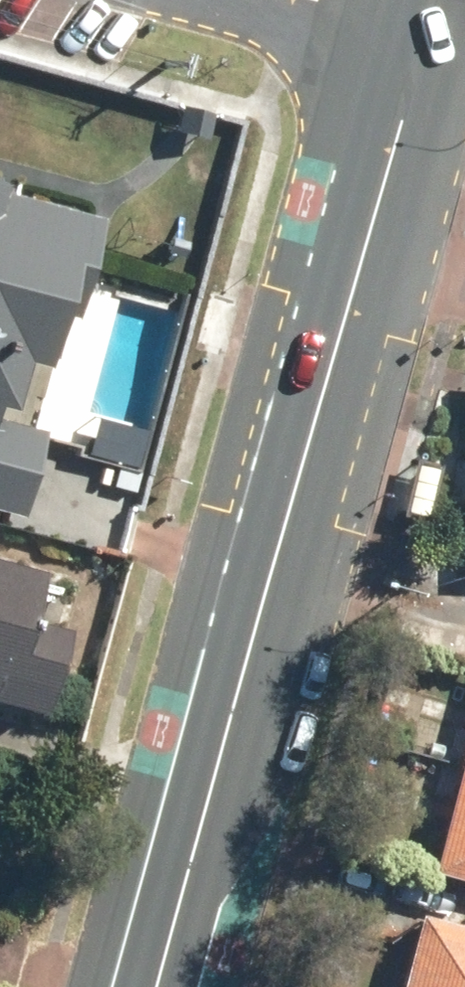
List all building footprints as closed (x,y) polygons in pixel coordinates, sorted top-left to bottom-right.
[(0,165),(0,498),(89,519),(166,205),(0,165)] [(0,558),(0,674),(36,686),(57,574),(0,558)] [(464,881),(464,723),(425,870),(464,881)] [(416,913),(395,986),(464,986),(464,927),(416,913)]
